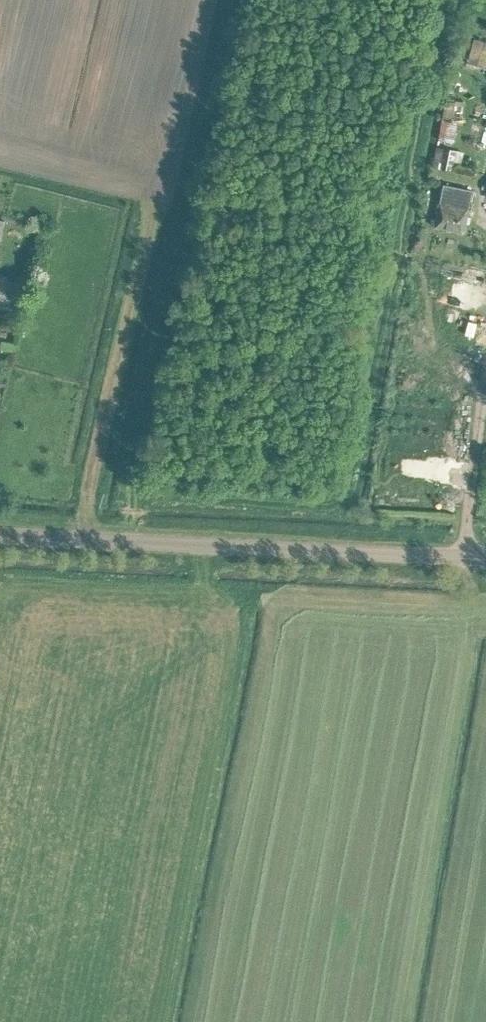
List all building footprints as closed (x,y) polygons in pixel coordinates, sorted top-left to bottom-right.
[(472,37),(466,62),(485,68),(485,41),(472,37)] [(440,168),(452,171),(453,165),(461,166),(464,152),(436,146),(432,164),(440,166),(440,168)] [(462,231),(469,202),(471,188),(444,182),(435,226),(462,231)] [(19,282),(0,277),(0,309),(11,312),(19,282)]
